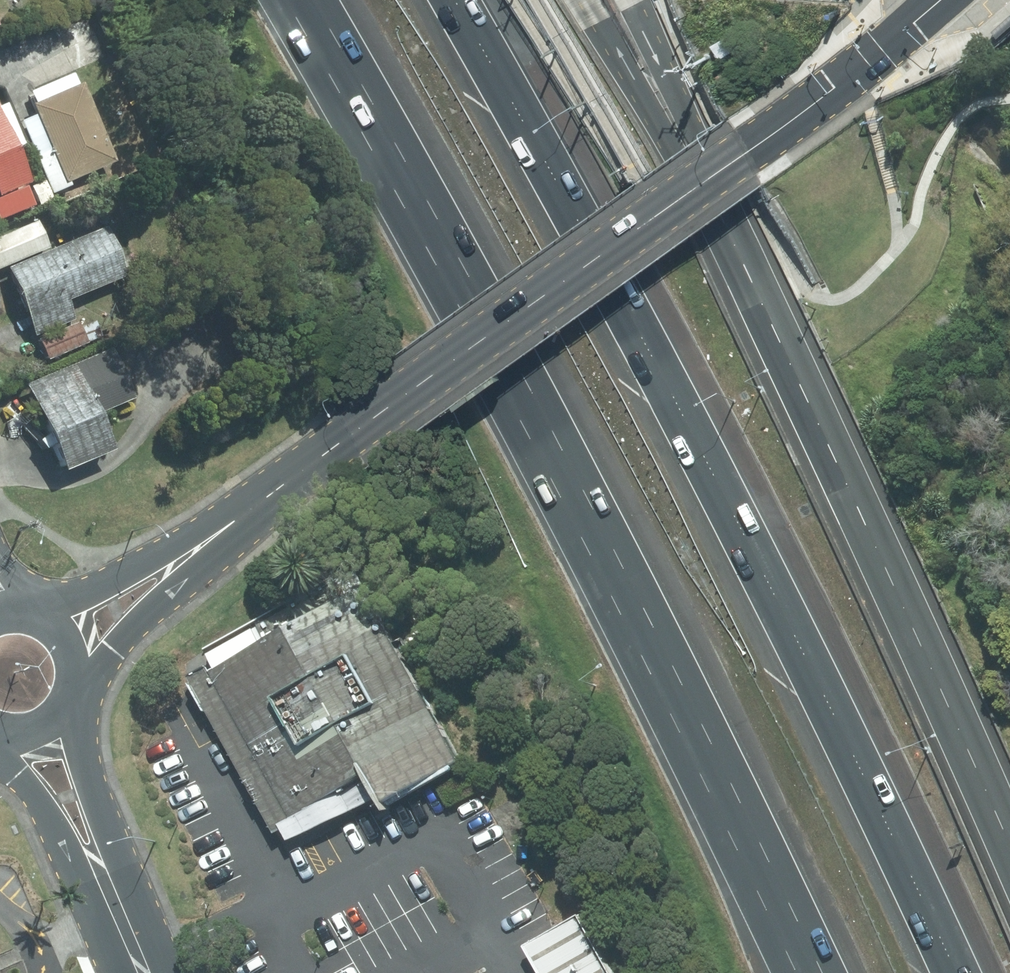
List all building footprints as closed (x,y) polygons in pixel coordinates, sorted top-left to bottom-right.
[(1003,39),(1009,32),(1009,20),(997,32),(1003,39)] [(110,163),(73,75),(20,97),(57,186),(110,163)] [(37,206),(0,120),(0,222),(2,224),(37,206)] [(70,303),(122,279),(103,230),(2,272),(27,337),(76,321),(70,303)] [(57,476),(108,454),(94,416),(129,402),(108,350),(21,384),(57,476)] [(468,758),(373,580),(203,669),(291,842),(468,758)] [(581,917),(561,929),(526,948),(541,972),(613,972),(581,917)]
